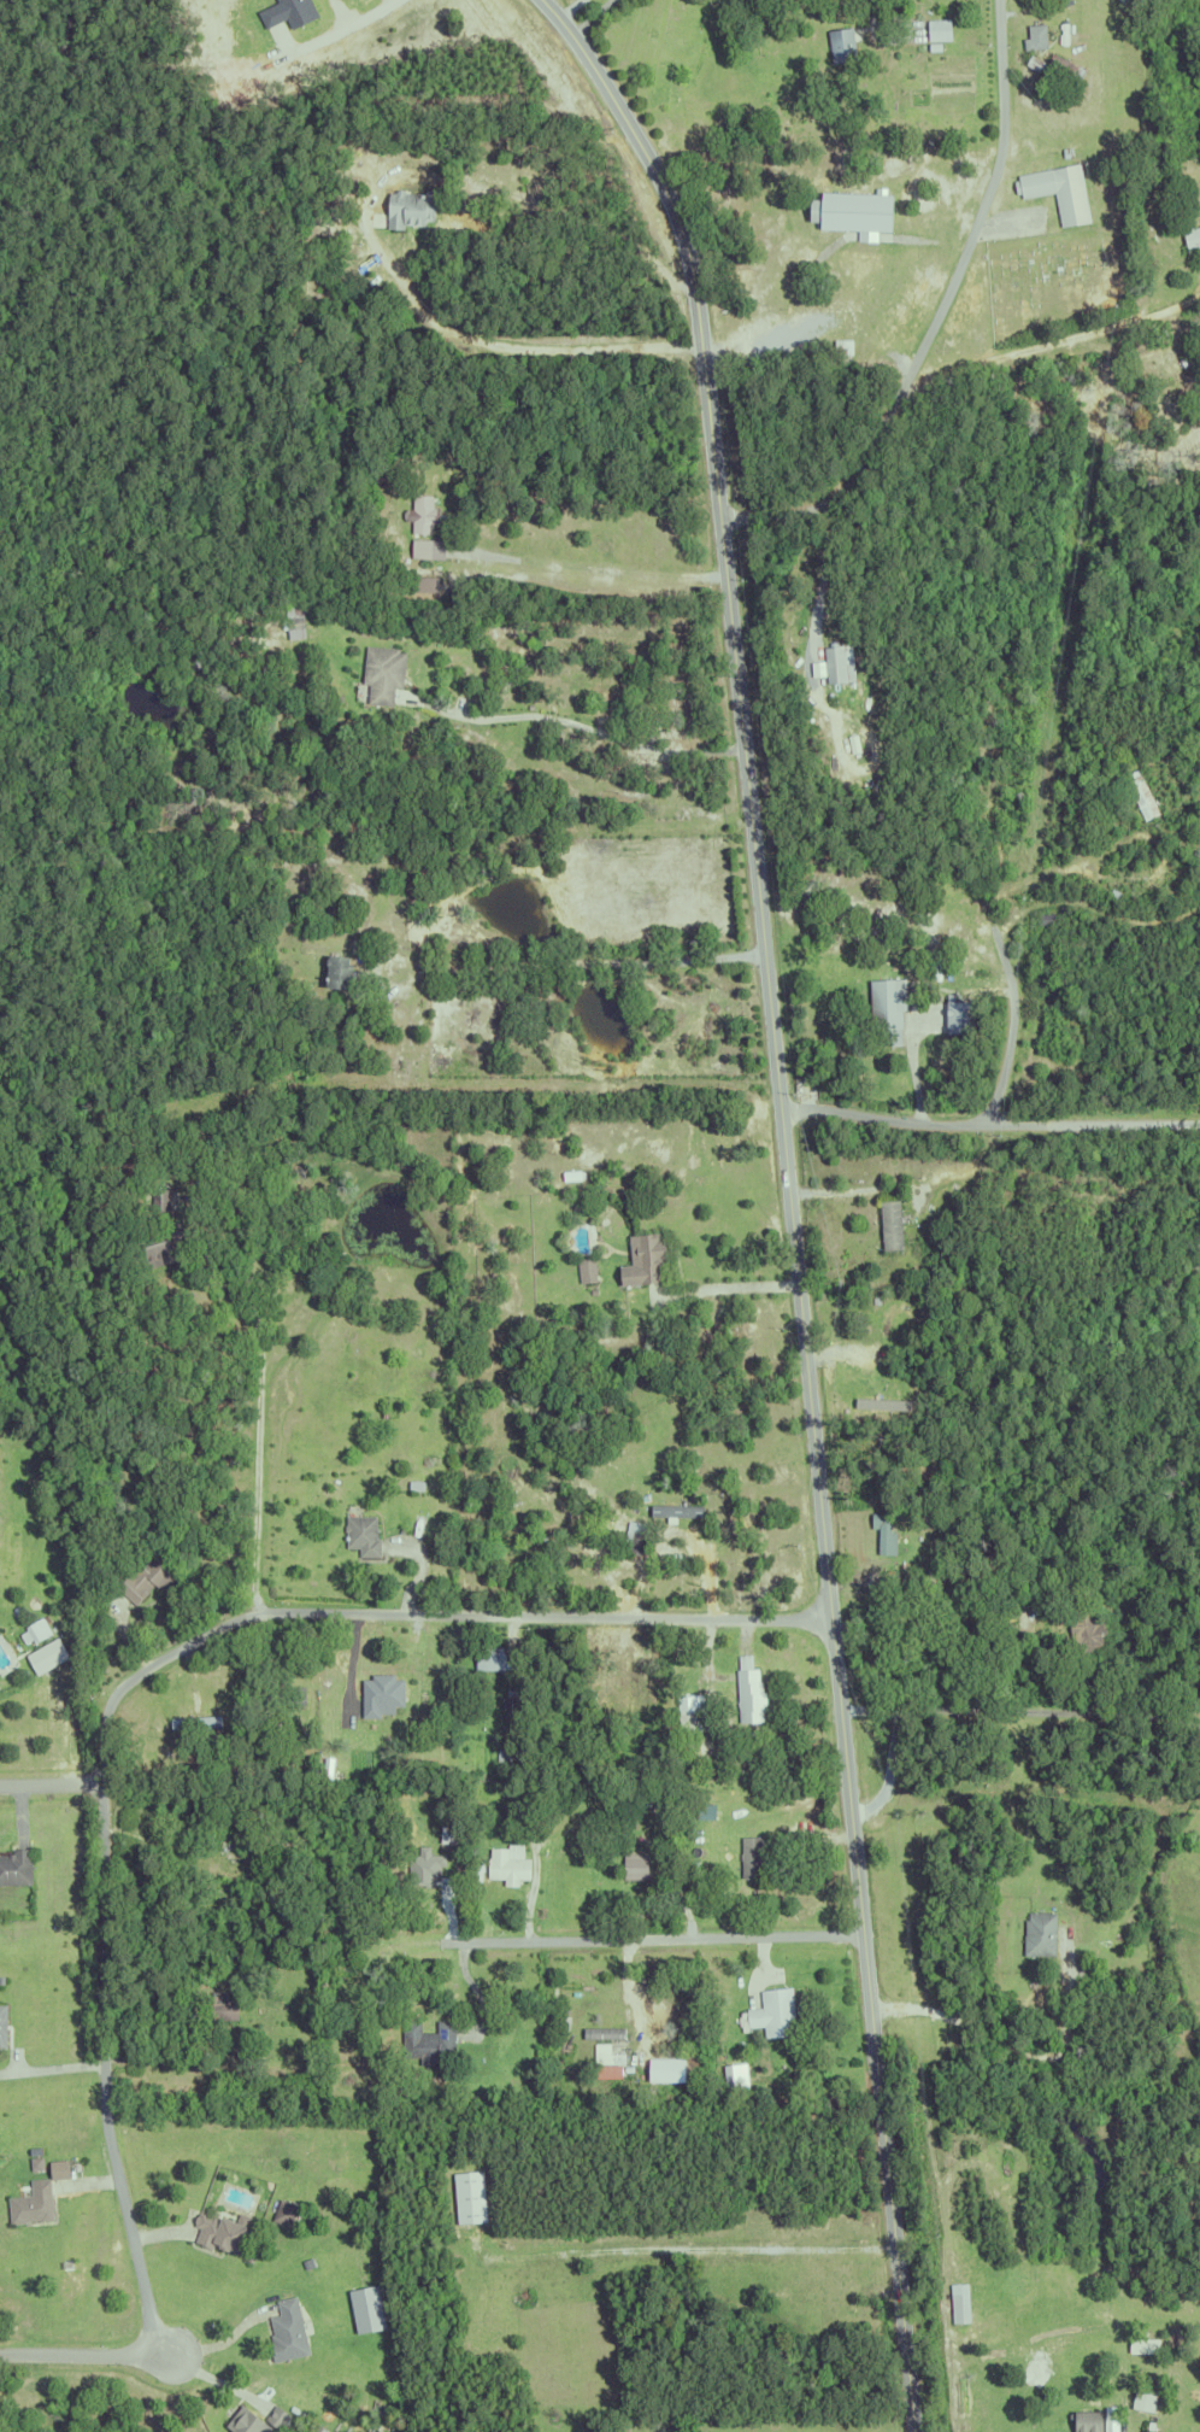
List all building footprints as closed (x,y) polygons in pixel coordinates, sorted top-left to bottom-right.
[(316,0),(281,0),(283,3),(263,12),(271,29),(292,20),(297,31),(324,18),(316,0)] [(927,18),(949,18),(949,39),(927,39),(927,18)] [(1025,23),(1046,22),(1047,45),(1028,46),(1025,23)] [(827,29),(852,27),(855,59),(830,61),(827,29)] [(1072,90),(1024,64),(1030,53),(1045,61),(1051,51),(1084,69),(1072,90)] [(1061,146),(1070,146),(1070,157),(1061,157),(1061,146)] [(477,158),(484,151),(493,158),(487,165),(477,158)] [(1023,193),(1018,194),(1016,181),(1020,180),(1019,175),(1082,163),(1093,221),(1063,227),(1057,193),(1023,199),(1023,193)] [(425,189),(429,189),(431,192),(431,194),(434,194),(433,207),(433,219),(424,219),(424,225),(402,224),(402,228),(386,228),(388,192),(394,192),(396,188),(401,189),(404,192),(422,193),(425,189)] [(824,229),(824,222),(812,222),(813,198),(824,198),(824,192),(896,194),(894,232),(824,229)] [(1192,227),(1199,225),(1199,245),(1186,248),(1180,221),(1189,218),(1192,227)] [(833,352),(833,339),(851,339),(851,353),(833,352)] [(443,559),(410,557),(412,494),(431,496),(430,506),(434,506),(433,522),(430,522),(429,538),(445,539),(443,559)] [(480,565),(481,559),(495,562),(494,568),(480,565)] [(284,606),(302,605),(304,638),(287,639),(284,606)] [(822,645),(849,643),(853,680),(825,682),(822,645)] [(396,647),(395,675),(399,675),(398,684),(394,684),(393,705),(366,704),(367,685),(361,684),(364,645),(396,647)] [(1167,739),(1176,736),(1175,734),(1183,731),(1187,738),(1170,745),(1167,739)] [(1122,778),(1136,769),(1158,813),(1143,820),(1122,778)] [(269,860),(269,846),(282,846),(282,861),(269,860)] [(1107,895),(1111,889),(1119,893),(1116,899),(1107,895)] [(964,891),(980,891),(980,899),(972,899),(972,902),(964,902),(964,891)] [(1036,925),(1036,913),(1053,914),(1053,925),(1036,925)] [(311,932),(313,919),(331,921),(329,934),(311,932)] [(1049,937),(1053,932),(1060,938),(1055,943),(1049,937)] [(345,986),(345,992),(324,992),(324,985),(327,985),(327,968),(324,968),(325,960),(348,961),(348,967),(351,967),(351,988),(345,986)] [(867,980),(905,979),(906,1012),(901,1012),(901,1029),(870,1030),(867,980)] [(981,1003),(953,1003),(952,1035),(981,1036),(981,1003)] [(1080,1066),(1087,1065),(1089,1089),(1082,1090),(1080,1066)] [(1022,1091),(1029,1089),(1031,1097),(1024,1100),(1022,1091)] [(151,1206),(152,1184),(167,1184),(167,1207),(151,1206)] [(877,1196),(898,1195),(900,1243),(881,1244),(877,1196)] [(141,1266),(137,1250),(133,1253),(125,1231),(180,1214),(186,1235),(175,1238),(180,1254),(141,1266)] [(663,1231),(664,1253),(659,1254),(659,1259),(658,1259),(659,1276),(619,1279),(618,1260),(629,1259),(627,1229),(657,1226),(657,1232),(663,1231)] [(575,1255),(592,1253),(594,1276),(578,1278),(575,1255)] [(585,1284),(601,1281),(598,1258),(581,1260),(585,1284)] [(859,1395),(913,1393),(914,1407),(859,1410),(859,1395)] [(539,1426),(561,1426),(561,1438),(539,1438),(539,1426)] [(406,1487),(406,1476),(422,1478),(420,1488),(406,1487)] [(707,1507),(655,1505),(655,1517),(707,1519),(707,1507)] [(876,1549),(877,1524),(870,1524),(870,1507),(889,1508),(888,1529),(894,1529),(894,1549),(876,1549)] [(99,1514),(112,1512),(113,1523),(101,1525),(99,1514)] [(358,1552),(358,1543),(345,1543),(346,1512),(373,1513),(372,1534),(378,1534),(377,1553),(358,1552)] [(619,1547),(627,1516),(643,1520),(642,1529),(643,1529),(639,1552),(619,1547)] [(552,1547),(565,1545),(566,1553),(552,1554),(552,1547)] [(477,1555),(477,1546),(486,1546),(486,1555),(477,1555)] [(161,1589),(151,1581),(135,1600),(114,1584),(127,1569),(130,1571),(134,1566),(130,1564),(141,1551),(147,1555),(153,1547),(178,1567),(161,1589)] [(936,1560),(936,1551),(945,1551),(945,1560),(936,1560)] [(1076,1637),(1070,1639),(1066,1612),(1071,1612),(1070,1602),(1090,1600),(1093,1615),(1102,1612),(1107,1645),(1078,1649),(1076,1637)] [(55,1635),(48,1619),(22,1631),(28,1646),(55,1635)] [(28,1654),(36,1675),(74,1660),(66,1639),(28,1654)] [(502,1648),(502,1651),(512,1651),(512,1664),(504,1664),(504,1668),(473,1668),(473,1649),(482,1649),(482,1643),(500,1643),(500,1648),(502,1648)] [(395,1674),(395,1676),(408,1676),(407,1693),(394,1692),(394,1693),(353,1692),(353,1671),(369,1671),(369,1665),(384,1665),(384,1674),(395,1674)] [(764,1706),(760,1706),(761,1717),(737,1718),(735,1666),(755,1665),(757,1677),(759,1677),(759,1688),(763,1688),(764,1706)] [(516,1692),(516,1717),(502,1717),(502,1693),(505,1693),(505,1686),(513,1686),(513,1692),(516,1692)] [(509,1721),(522,1721),(521,1691),(508,1691),(509,1721)] [(685,1696),(686,1714),(709,1713),(708,1695),(685,1696)] [(169,1715),(218,1711),(218,1722),(170,1725),(169,1715)] [(673,1716),(692,1716),(693,1739),(675,1740),(673,1716)] [(366,1746),(381,1745),(382,1764),(366,1764),(366,1746)] [(290,1756),(302,1756),(304,1771),(290,1772),(290,1756)] [(678,1774),(687,1772),(690,1795),(681,1797),(678,1774)] [(439,1840),(439,1822),(460,1822),(460,1840),(439,1840)] [(764,1844),(764,1857),(760,1857),(760,1874),(740,1874),(740,1833),(760,1833),(760,1844),(764,1844)] [(529,1854),(528,1877),(517,1876),(517,1882),(501,1882),(502,1876),(486,1875),(487,1853),(488,1853),(488,1844),(506,1844),(506,1840),(522,1841),(522,1854),(529,1854)] [(30,1882),(0,1882),(0,1851),(7,1851),(7,1850),(8,1850),(8,1845),(30,1845),(30,1882)] [(622,1875),(622,1850),(646,1851),(646,1876),(622,1875)] [(401,1853),(449,1853),(449,1863),(401,1864),(401,1853)] [(1023,1952),(1023,1916),(1027,1916),(1027,1909),(1054,1910),(1053,1952),(1023,1952)] [(335,1970),(336,1957),(354,1957),(353,1970),(335,1970)] [(761,2034),(760,2023),(746,2024),(745,2005),(759,2004),(758,1987),(790,1983),(795,2030),(761,2034)] [(12,2003),(0,2003),(0,2048),(11,2049),(12,2003)] [(76,2011),(77,2021),(75,2021),(75,2027),(69,2027),(67,2004),(73,2004),(75,2011),(76,2011)] [(435,2016),(453,2016),(453,2055),(436,2055),(436,2062),(418,2062),(418,2053),(400,2053),(401,2016),(419,2016),(419,2028),(435,2029),(435,2016)] [(629,2029),(588,2028),(587,2039),(629,2040),(629,2029)] [(593,2069),(594,2040),(608,2040),(608,2051),(623,2051),(623,2059),(635,2061),(635,2069),(593,2069)] [(713,2068),(713,2059),(722,2059),(722,2068),(713,2068)] [(420,2085),(420,2071),(439,2073),(437,2086),(420,2085)] [(737,2088),(737,2084),(733,2085),(733,2078),(737,2078),(737,2074),(746,2074),(747,2088),(737,2088)] [(83,2163),(54,2165),(54,2180),(84,2178),(83,2163)] [(492,2222),(489,2172),(459,2174),(461,2224),(492,2222)] [(23,2220),(10,2221),(6,2194),(30,2192),(28,2178),(48,2175),(52,2217),(37,2219),(37,2217),(23,2219),(23,2220)] [(301,2207),(284,2199),(274,2221),(291,2228),(301,2207)] [(208,2213),(218,2216),(219,2213),(246,2222),(236,2248),(233,2249),(217,2243),(218,2240),(212,2239),(210,2246),(199,2243),(200,2240),(194,2239),(199,2225),(193,2222),(193,2220),(193,2219),(194,2214),(196,2213),(198,2210),(207,2214),(208,2213)] [(983,2276),(990,2276),(992,2297),(984,2297),(983,2276)] [(948,2281),(965,2280),(967,2320),(951,2320),(948,2281)] [(314,2355),(301,2297),(281,2301),(284,2316),(273,2318),(282,2362),(314,2355)] [(1165,2355),(1165,2340),(1134,2339),(1134,2354),(1165,2355)] [(1163,2391),(1138,2387),(1135,2410),(1159,2414),(1163,2391)] [(290,2411),(278,2406),(272,2418),(243,2404),(231,2431),(234,2431),(280,2431),(290,2411)] [(1130,2430),(1122,2430),(1122,2424),(1117,2424),(1117,2412),(1076,2412),(1076,2431),(1130,2431),(1130,2430)] [(578,2427),(578,2431),(569,2431),(569,2428),(566,2430),(566,2418),(593,2415),(594,2426),(578,2427)] [(1145,2431),(1147,2419),(1153,2420),(1151,2431),(1145,2431)]
